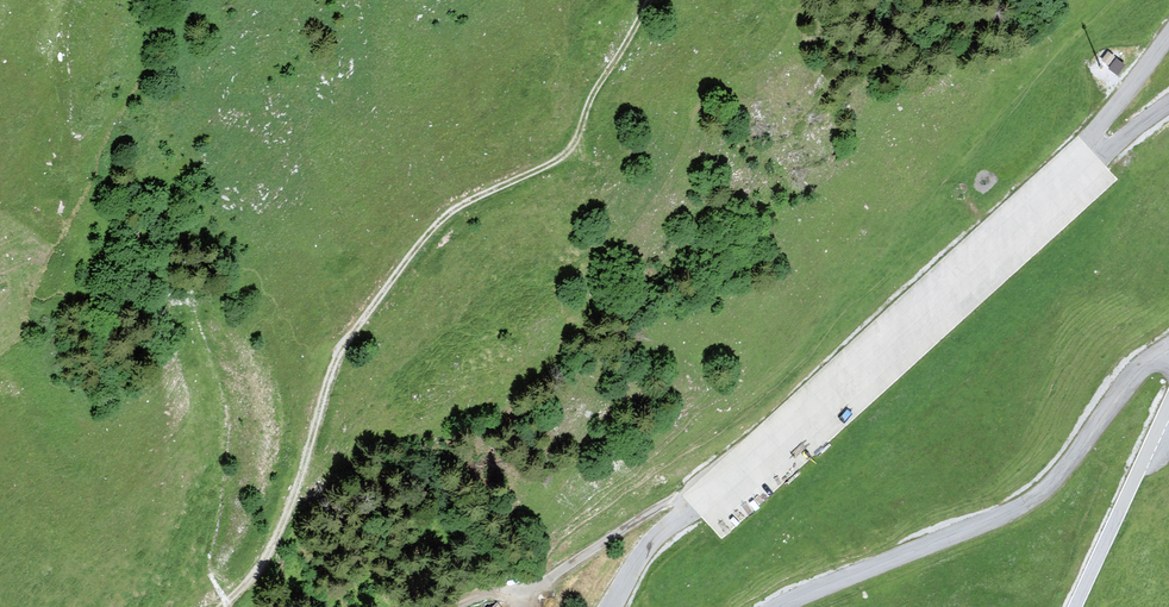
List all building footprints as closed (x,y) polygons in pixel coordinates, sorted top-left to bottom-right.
[(1106,51),(1101,62),(1118,71),(1124,59),(1106,51)]
